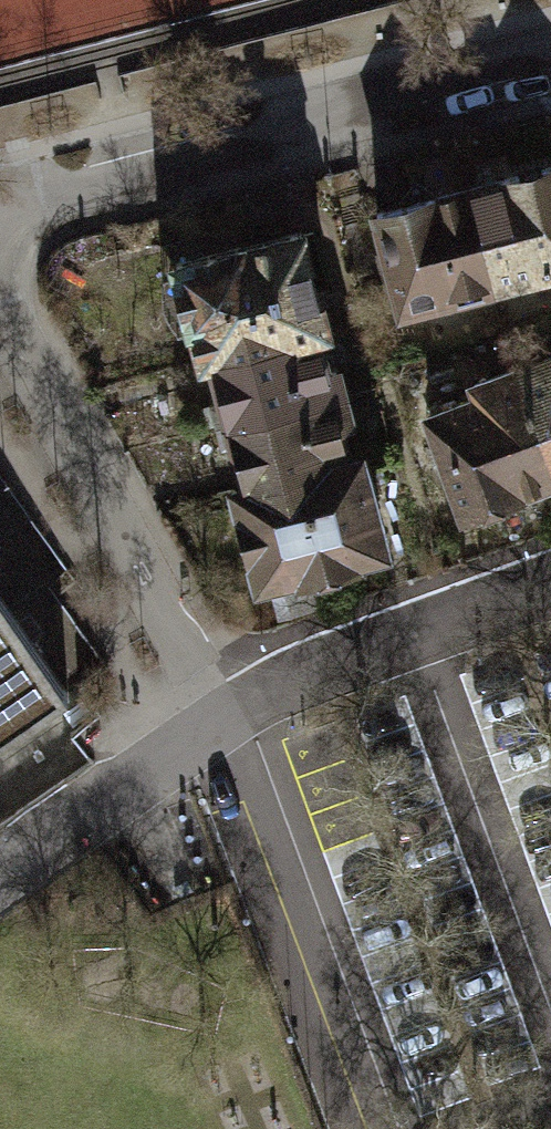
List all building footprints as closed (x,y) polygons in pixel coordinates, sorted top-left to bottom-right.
[(420,333),(550,295),(550,174),(388,221),(420,333)] [(410,574),(326,225),(190,257),(274,606),(410,574)] [(437,403),(472,525),(550,502),(550,369),(437,403)] [(66,693),(0,597),(0,738),(66,693)]
